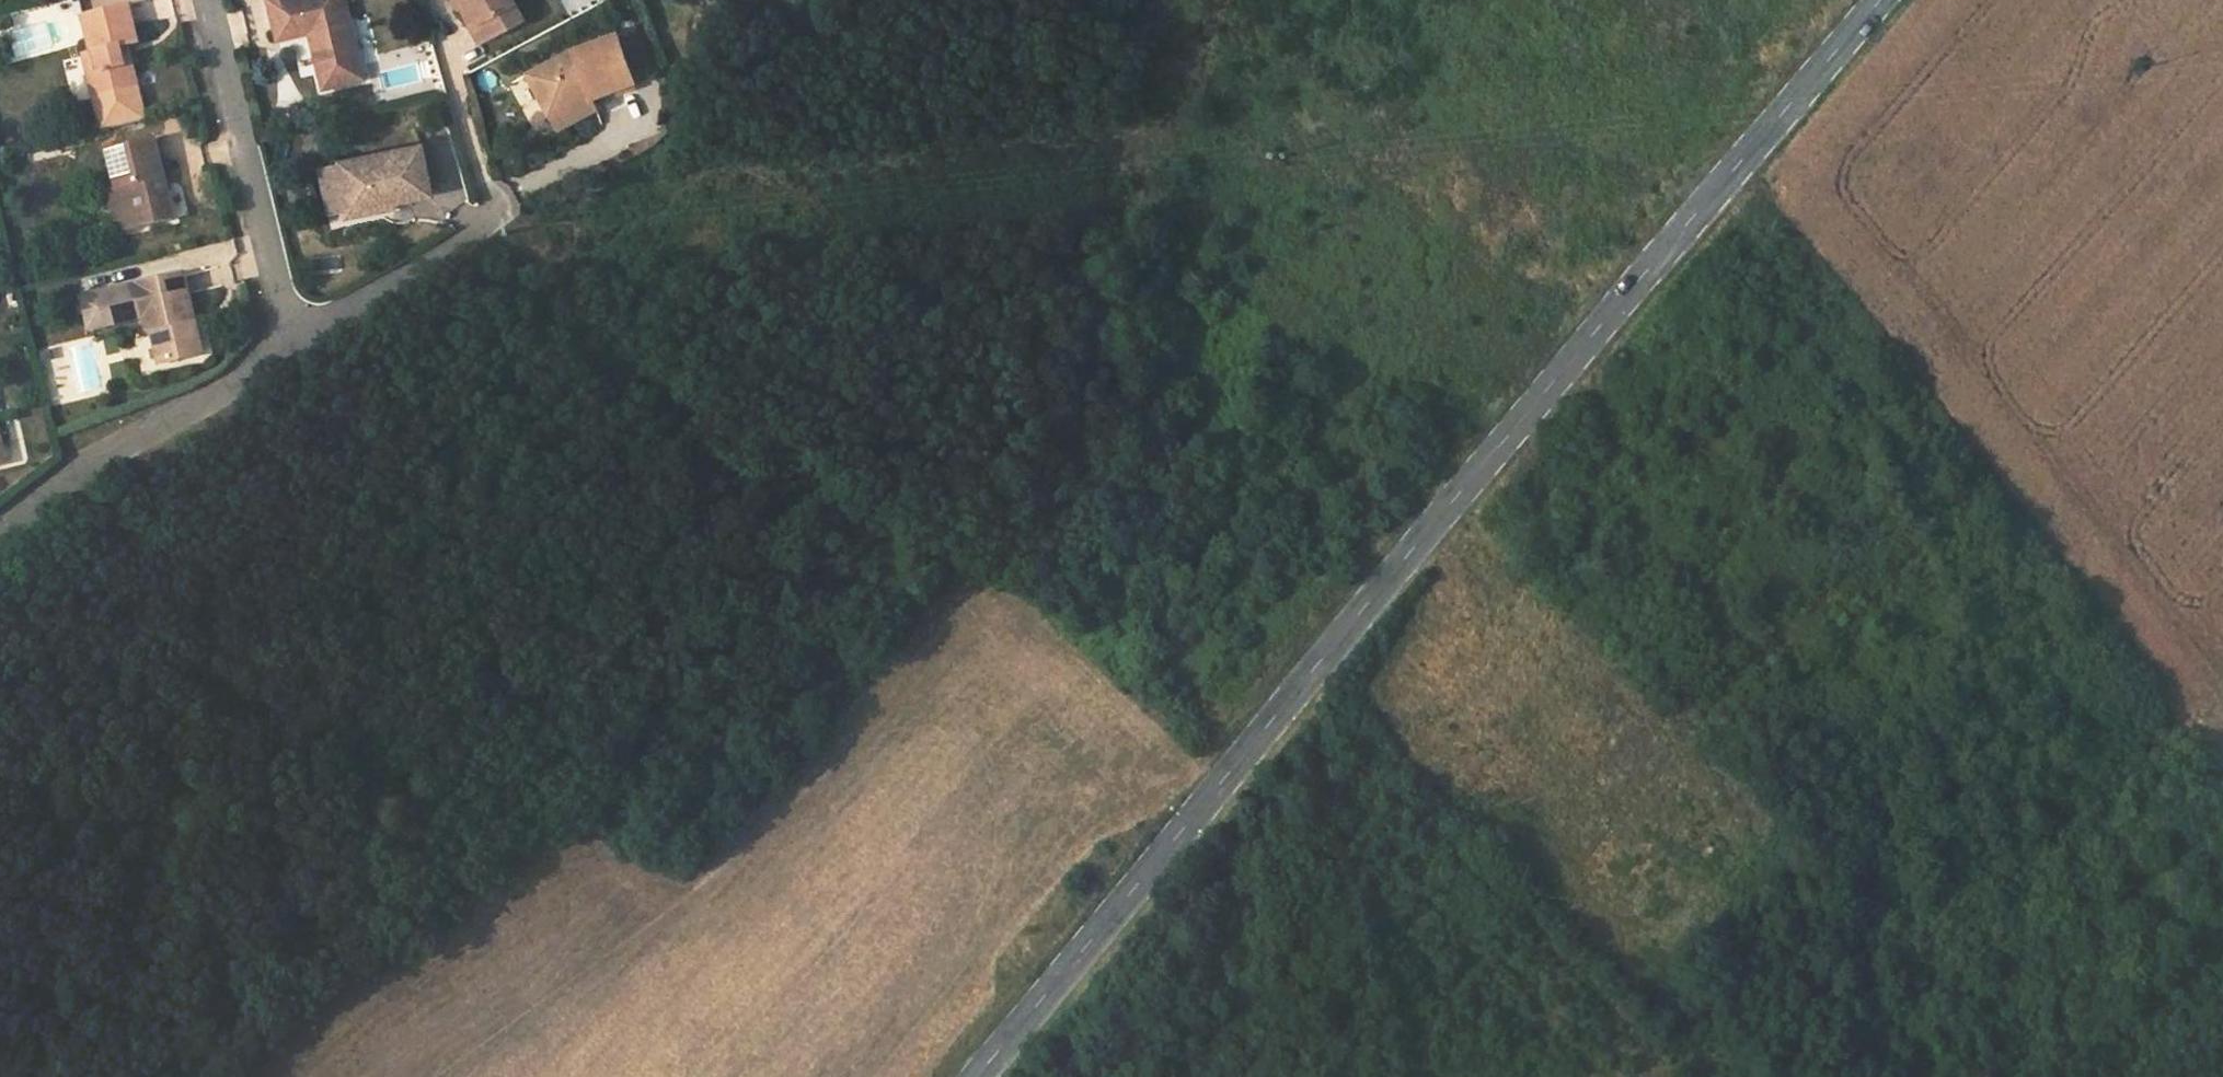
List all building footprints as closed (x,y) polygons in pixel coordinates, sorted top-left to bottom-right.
[(342,0),(266,0),(275,35),(310,25),(312,34),(308,35),(315,62),(355,52),(342,0)] [(454,5),(455,4),(464,18),(472,13),(464,0),(451,0),(454,5)] [(472,13),(464,18),(474,33),(500,17),(491,0),(464,0),(472,13)] [(491,0),(500,17),(516,7),(512,0),(491,0)] [(135,39),(125,2),(81,14),(90,49),(81,51),(92,92),(135,81),(124,42),(135,39)] [(625,9),(608,16),(627,60),(644,53),(625,9)] [(78,13),(14,27),(21,55),(84,41),(78,13)] [(566,35),(521,61),(544,100),(553,115),(592,92),(587,80),(628,63),(627,60),(608,16),(566,35)] [(143,115),(135,81),(92,92),(101,125),(143,115)] [(152,136),(106,148),(115,184),(109,185),(110,188),(114,205),(120,225),(171,212),(152,136)] [(419,138),(337,155),(347,203),(428,187),(419,138)] [(110,188),(103,189),(107,206),(114,205),(110,188)] [(205,284),(245,282),(244,267),(204,269),(205,284)] [(200,348),(180,268),(134,279),(80,292),(88,326),(142,314),(144,325),(147,324),(156,322),(164,357),(200,348)] [(156,322),(147,324),(156,359),(164,357),(156,322)]
